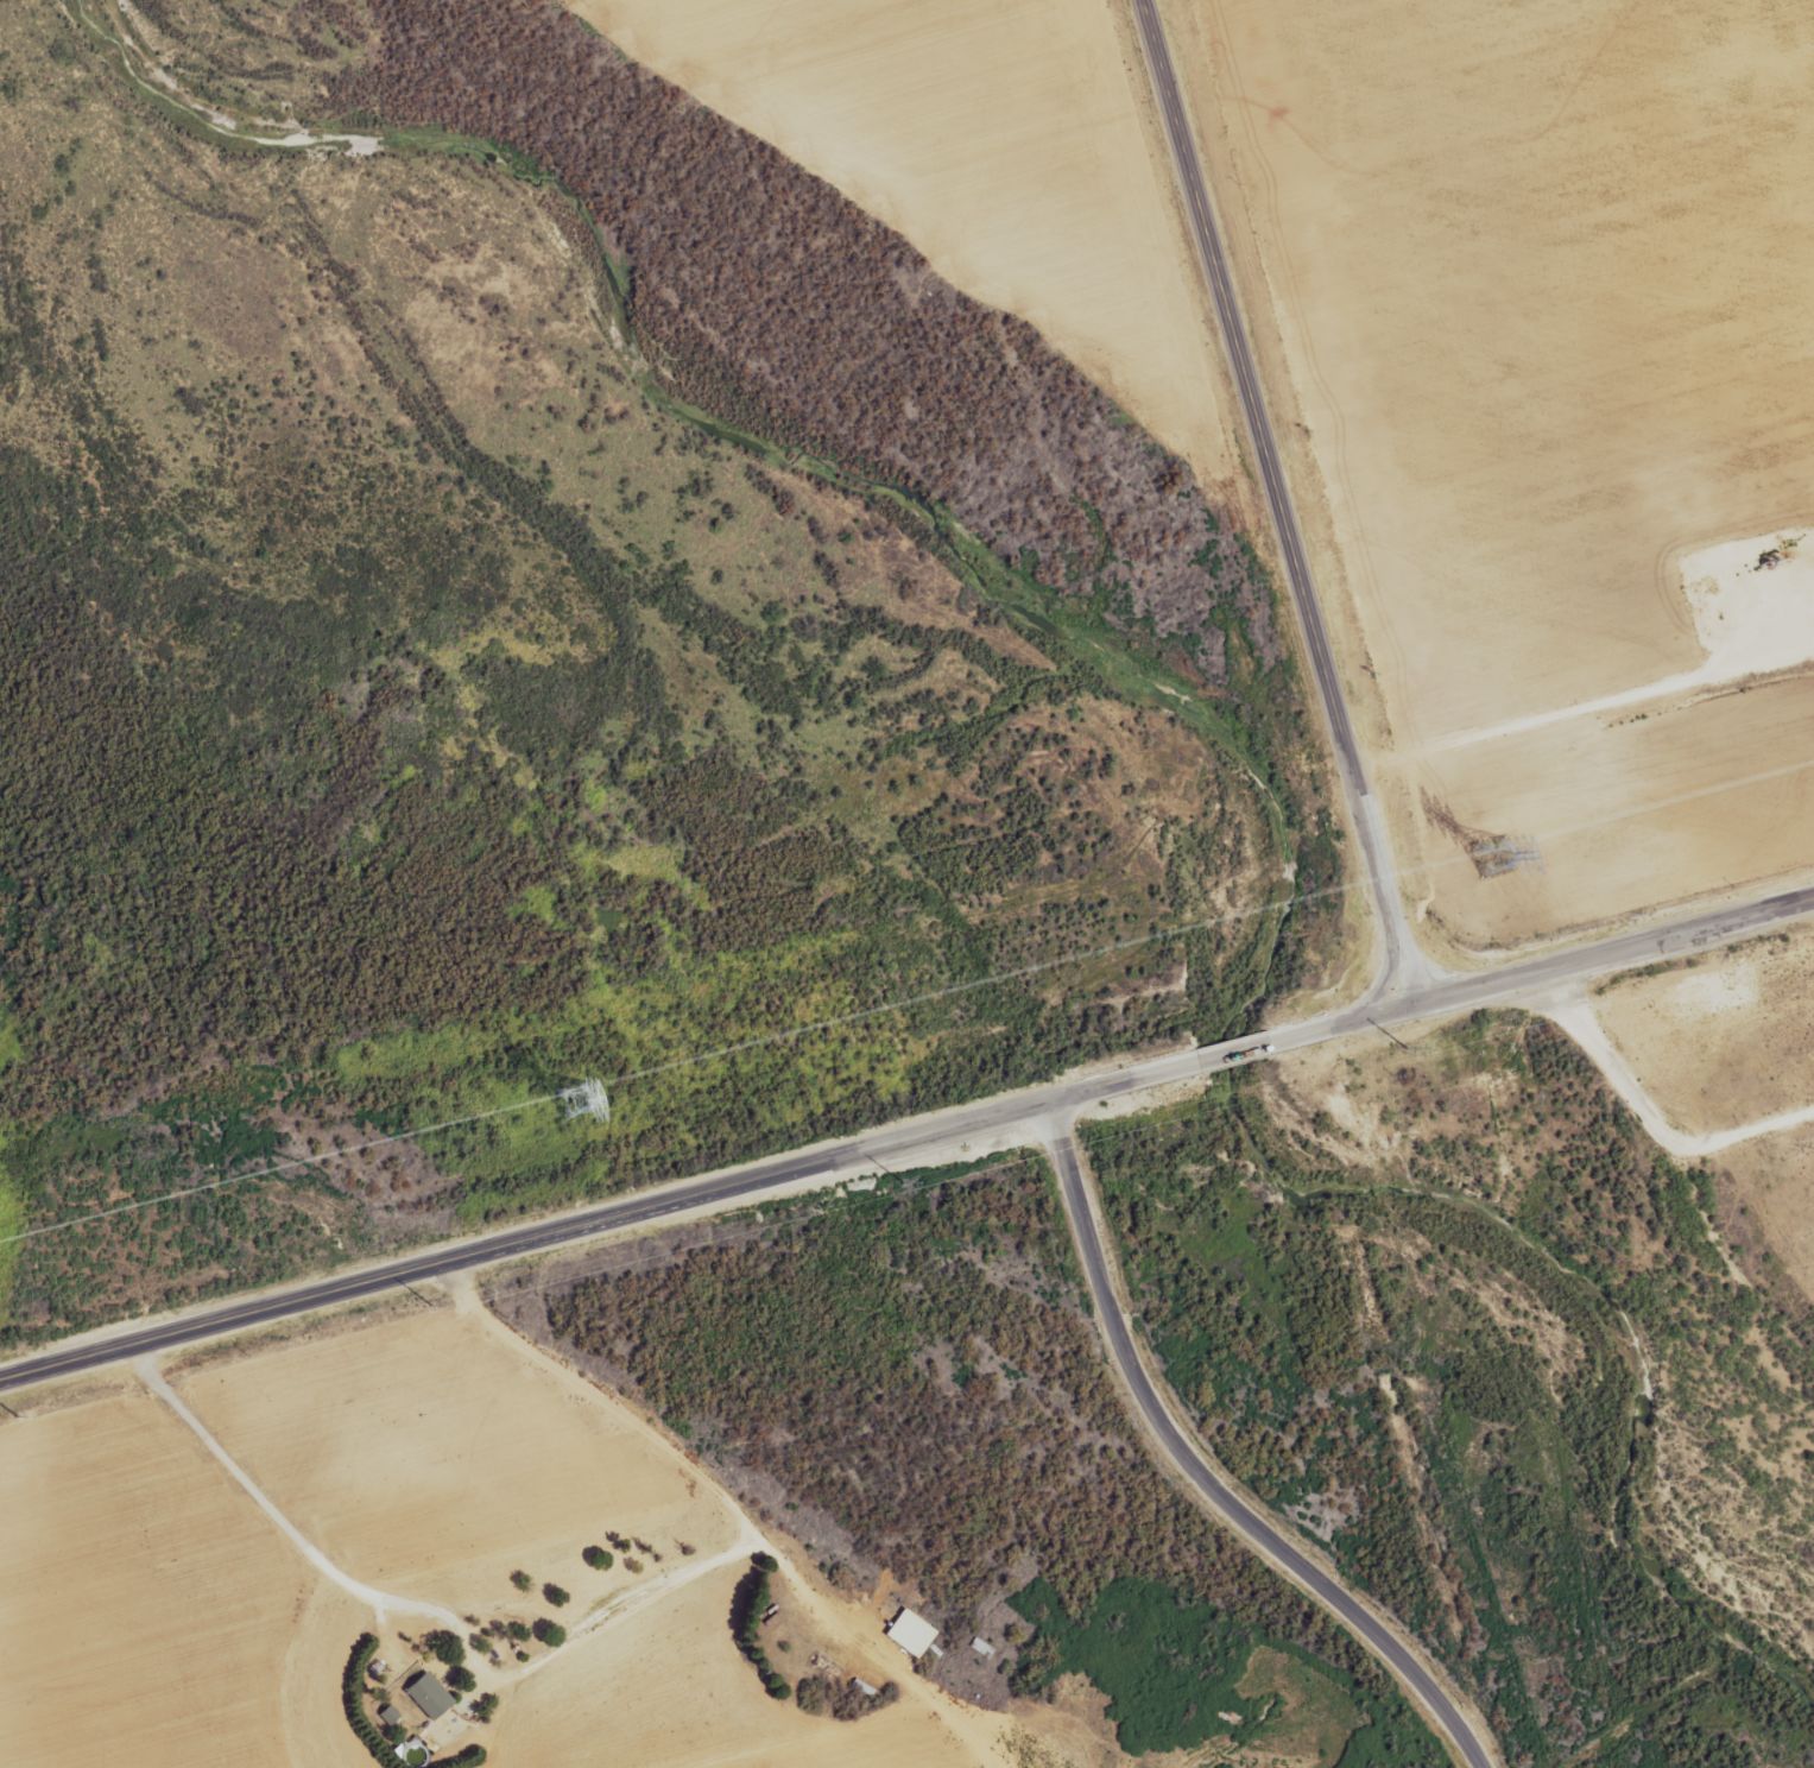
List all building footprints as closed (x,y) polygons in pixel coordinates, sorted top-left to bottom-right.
[(897,1635),(920,1652),(934,1634),(912,1617),(897,1635)] [(996,1650),(977,1637),(971,1646),(990,1659),(996,1650)] [(454,1703),(428,1670),(405,1689),(431,1721),(454,1703)] [(1243,1713),(1222,1705),(1217,1718),(1238,1726),(1243,1713)]
